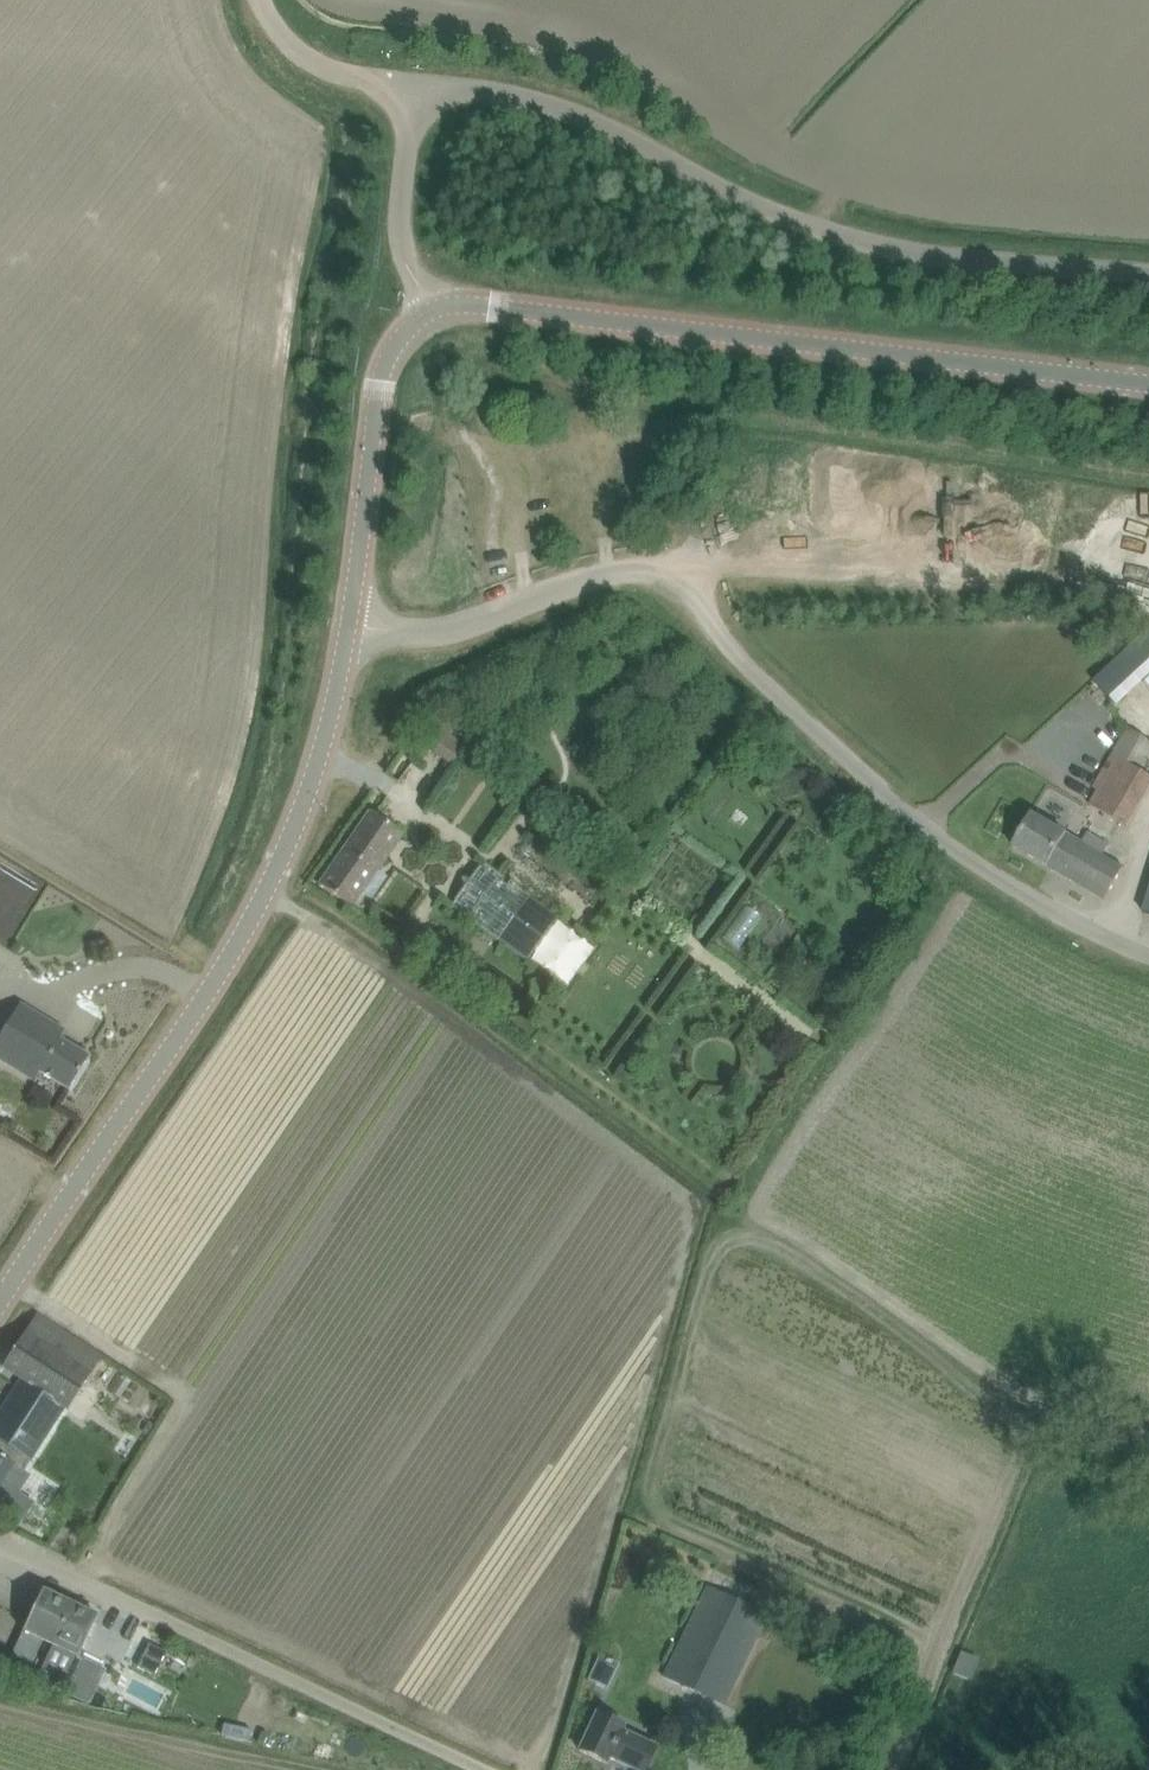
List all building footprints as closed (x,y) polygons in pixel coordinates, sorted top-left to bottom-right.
[(1116,703),(1148,672),(1148,624),(1123,649),(1129,655),(1098,684),(1116,703)] [(1148,788),(1148,775),(1143,771),(1148,761),(1148,741),(1127,728),(1091,787),(1097,791),(1089,806),(1126,828),(1148,788)] [(446,734),(436,759),(465,771),(475,746),(446,734)] [(363,893),(372,900),(387,878),(377,870),(402,834),(369,812),(318,885),(353,908),(363,893)] [(1014,848),(1105,900),(1123,870),(1102,858),(1108,847),(1088,836),(1083,846),(1032,817),(1014,848)] [(527,962),(559,917),(483,862),(451,907),(527,962)] [(86,930),(0,877),(0,944),(56,979),(86,930)] [(65,1031),(20,1004),(0,1036),(0,1061),(34,1081),(40,1072),(69,1090),(88,1058),(60,1040),(65,1031)] [(11,1466),(21,1473),(64,1407),(69,1411),(104,1358),(57,1328),(37,1315),(3,1367),(22,1380),(0,1413),(0,1484),(11,1466)] [(706,1587),(663,1677),(723,1705),(767,1615),(706,1587)] [(61,1628),(72,1604),(43,1590),(10,1659),(28,1668),(41,1639),(53,1645),(61,1628)] [(77,1659),(97,1616),(72,1604),(61,1628),(53,1645),(36,1681),(59,1692),(65,1679),(56,1675),(67,1653),(77,1659)] [(149,1643),(143,1654),(146,1656),(162,1663),(168,1652),(151,1644),(149,1643)] [(958,1682),(968,1659),(947,1650),(937,1673),(958,1682)] [(600,1656),(588,1681),(608,1691),(619,1665),(600,1656)] [(635,1769),(645,1769),(656,1747),(621,1731),(623,1725),(596,1713),(578,1750),(606,1763),(609,1757),(635,1769)]
